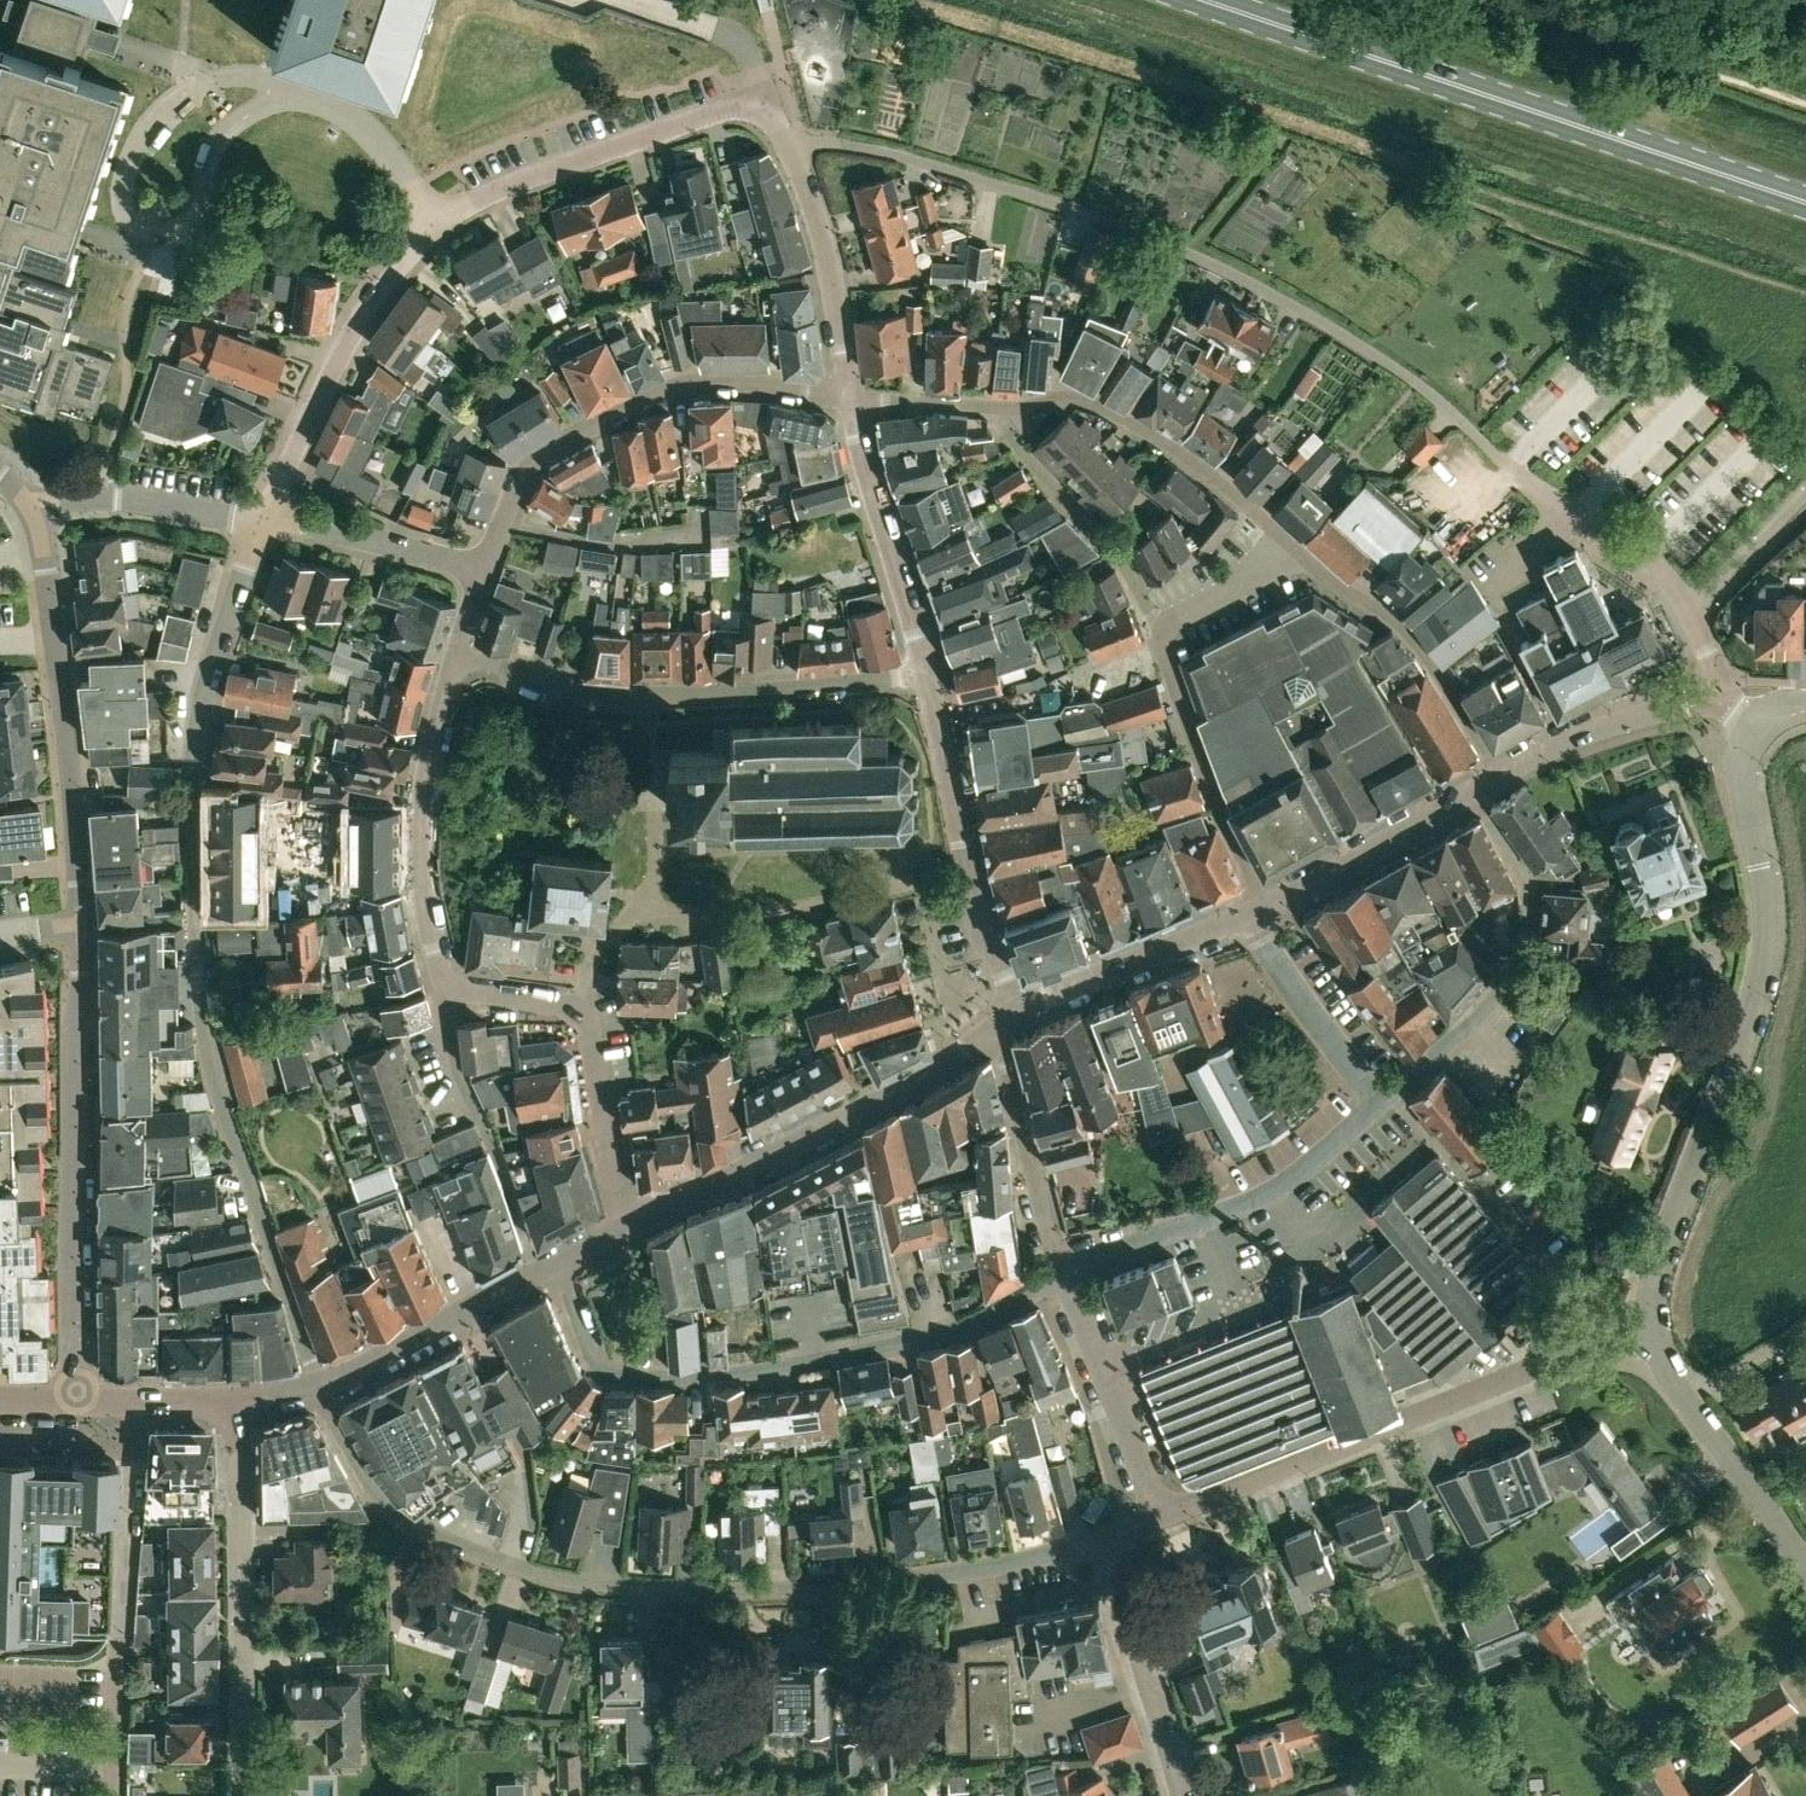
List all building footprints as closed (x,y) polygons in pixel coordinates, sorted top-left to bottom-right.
[(29,2),(22,0),(9,0),(6,8),(4,15),(22,21),(13,50),(1,47),(0,51),(0,240),(11,244),(18,223),(77,244),(129,89),(79,72),(89,43),(108,49),(110,41),(114,30),(95,24),(103,0),(29,0),(29,2)] [(274,52),(341,74),(400,94),(431,0),(291,0),(274,52)] [(796,209),(793,201),(779,168),(768,150),(741,157),(754,204),(731,211),(736,226),(796,209)] [(661,189),(676,256),(703,250),(697,224),(719,219),(706,162),(673,169),(677,186),(661,189)] [(863,217),(901,207),(893,177),(855,187),(863,217)] [(629,182),(591,195),(605,235),(643,222),(629,182)] [(920,206),(935,202),(931,188),(916,192),(920,206)] [(555,207),(569,247),(605,235),(591,195),(555,207)] [(939,216),(935,202),(920,206),(923,220),(939,216)] [(871,246),(909,236),(901,207),(863,217),(871,246)] [(811,260),(796,209),(736,226),(740,235),(761,229),(772,270),(811,260)] [(54,415),(57,399),(95,413),(110,361),(54,343),(58,337),(64,339),(68,327),(70,318),(65,316),(75,283),(66,279),(77,244),(18,223),(11,244),(0,241),(0,397),(54,415)] [(1094,224),(1085,246),(1107,255),(1116,232),(1094,224)] [(942,228),(941,225),(926,230),(930,245),(946,241),(942,228)] [(533,295),(564,278),(559,267),(540,234),(510,251),(500,233),(456,257),(476,294),(508,276),(513,284),(524,279),(533,295)] [(909,236),(871,246),(879,276),(917,266),(909,236)] [(993,245),(969,242),(965,274),(989,277),(993,245)] [(634,247),(611,255),(618,277),(642,269),(634,247)] [(176,248),(171,297),(195,300),(201,251),(176,248)] [(611,255),(591,261),(599,284),(618,277),(611,255)] [(966,262),(932,260),(931,282),(965,284),(965,274),(966,262)] [(277,271),(273,296),(297,300),(293,323),(330,329),(338,281),(277,271)] [(777,364),(784,363),(786,372),(815,375),(822,368),(816,316),(814,316),(810,285),(807,286),(805,273),(778,276),(778,280),(762,282),(765,311),(770,311),(777,364)] [(1131,329),(1152,280),(1140,274),(1118,323),(1131,329)] [(412,284),(391,312),(424,336),(438,317),(452,327),(462,313),(434,293),(431,298),(412,284)] [(1212,373),(1246,308),(1217,293),(1198,327),(1215,336),(1208,350),(1203,348),(1203,347),(1185,337),(1176,354),(1184,358),(1194,363),(1212,373)] [(721,298),(687,299),(678,300),(684,323),(692,321),(701,367),(770,367),(766,321),(722,322),(721,298)] [(1029,334),(1024,381),(1050,384),(1052,368),(1054,353),(1059,354),(1061,336),(1062,321),(1042,319),(1044,300),(1043,300),(1031,298),(1027,333),(1029,334)] [(229,303),(226,320),(255,327),(259,309),(229,303)] [(906,303),(906,329),(923,329),(923,304),(906,303)] [(1274,324),(1246,308),(1212,373),(1228,382),(1237,366),(1231,363),(1239,349),(1256,358),(1274,324)] [(688,343),(680,310),(660,315),(669,348),(688,343)] [(411,355),(424,336),(391,312),(371,340),(390,354),(386,358),(414,379),(425,364),(411,355)] [(1095,388),(1122,340),(1129,329),(1090,314),(1084,322),(1061,372),(1095,388)] [(638,385),(664,372),(646,337),(633,344),(618,315),(603,320),(618,351),(621,350),(638,385)] [(902,315),(859,320),(864,368),(907,363),(902,315)] [(955,317),(954,331),(927,330),(925,384),(930,388),(958,391),(960,377),(962,378),(966,346),(967,332),(968,319),(955,317)] [(504,318),(489,326),(506,347),(517,341),(504,318)] [(179,364),(227,380),(229,375),(272,390),(286,354),(221,330),(221,333),(194,323),(183,337),(182,354),(179,364)] [(486,323),(473,333),(500,367),(513,356),(506,347),(489,326),(486,323)] [(599,324),(560,343),(567,358),(564,359),(589,408),(630,388),(599,324)] [(1110,378),(1102,391),(1103,390),(1132,408),(1160,366),(1132,349),(1131,344),(1127,340),(1104,375),(1110,378)] [(970,346),(966,346),(962,378),(995,380),(1000,344),(972,341),(970,346)] [(1021,346),(1000,344),(995,380),(996,380),(995,395),(1016,396),(1021,346)] [(179,364),(161,359),(140,423),(184,438),(217,426),(249,442),(251,440),(255,442),(262,427),(258,425),(264,412),(226,393),(230,381),(227,380),(179,364)] [(1195,364),(1183,359),(1179,366),(1189,373),(1195,364)] [(369,377),(377,383),(393,395),(395,396),(405,383),(379,363),(369,377)] [(1322,371),(1311,364),(1294,389),(1306,397),(1322,371)] [(572,394),(554,368),(539,379),(557,404),(572,394)] [(1155,424),(1157,422),(1181,387),(1157,371),(1132,408),(1155,424)] [(493,385),(494,386),(505,397),(517,387),(505,375),(493,385)] [(329,419),(356,432),(360,434),(376,441),(377,439),(372,437),(393,395),(377,383),(370,397),(359,392),(356,397),(343,391),(329,419)] [(1191,393),(1181,387),(1157,422),(1177,435),(1207,391),(1197,384),(1191,393)] [(437,387),(428,400),(455,420),(456,419),(460,415),(467,409),(437,387)] [(516,405),(536,438),(561,423),(541,390),(516,405)] [(731,399),(691,402),(694,441),(705,440),(707,469),(736,467),(733,422),(731,399)] [(731,399),(733,422),(759,427),(763,409),(768,410),(769,403),(731,399)] [(769,403),(768,410),(764,426),(768,445),(795,438),(796,444),(836,434),(833,419),(826,412),(769,403)] [(470,427),(480,418),(483,416),(472,405),(467,409),(460,415),(470,427)] [(536,438),(516,405),(491,420),(511,454),(536,438)] [(1203,410),(1182,439),(1215,463),(1236,434),(1203,410)] [(641,418),(643,427),(652,474),(653,479),(680,475),(677,460),(679,460),(670,412),(641,418)] [(878,419),(883,453),(939,443),(957,436),(971,435),(972,418),(934,414),(878,419)] [(1032,449),(1050,467),(1093,426),(1084,418),(1078,424),(1069,414),(1032,449)] [(460,415),(456,419),(455,420),(448,427),(458,438),(465,432),(474,442),(479,436),(470,427),(460,415)] [(376,441),(360,434),(356,432),(329,419),(317,445),(343,458),(332,480),(371,499),(380,480),(362,471),(376,441)] [(1063,469),(1073,480),(1104,450),(1095,441),(1101,435),(1093,426),(1050,467),(1056,474),(1063,469)] [(1249,459),(1236,474),(1260,496),(1289,464),(1266,443),(1271,438),(1257,426),(1237,448),(1249,459)] [(643,427),(615,432),(623,479),(652,474),(643,427)] [(993,432),(961,436),(967,459),(988,455),(999,448),(993,432)] [(128,433),(122,451),(137,456),(143,438),(128,433)] [(843,465),(836,434),(796,444),(795,438),(768,445),(772,461),(798,455),(803,475),(843,465)] [(611,483),(604,469),(601,464),(603,462),(593,441),(551,465),(566,483),(576,497),(584,498),(611,483)] [(897,497),(949,479),(948,475),(939,443),(883,453),(897,497)] [(469,449),(460,474),(497,487),(506,462),(469,449)] [(1078,497),(1084,504),(1127,462),(1119,453),(1113,460),(1104,450),(1073,480),(1084,491),(1078,497)] [(1288,493),(1274,509),(1300,533),(1329,502),(1311,486),(1306,481),(1321,465),(1310,455),(1295,471),(1281,487),(1288,493)] [(1163,500),(1187,473),(1170,458),(1146,486),(1163,500)] [(1108,516),(1123,501),(1139,487),(1130,477),(1136,471),(1127,462),(1084,504),(1091,511),(1097,505),(1108,516)] [(1003,500),(1031,482),(1018,467),(990,484),(1003,500)] [(406,470),(398,485),(412,493),(420,478),(406,470)] [(845,472),(792,487),(801,516),(854,501),(845,472)] [(1186,508),(1203,487),(1187,473),(1163,500),(1169,505),(1175,499),(1186,508)] [(452,498),(489,511),(497,487),(460,474),(452,498)] [(772,492),(791,487),(792,487),(790,475),(769,480),(772,492)] [(1306,539),(1348,578),(1373,551),(1382,559),(1390,568),(1428,527),(1368,475),(1332,514),(1330,512),(1306,539)] [(529,501),(561,521),(567,511),(583,513),(602,516),(601,526),(596,525),(594,536),(614,540),(615,526),(622,503),(584,498),(576,497),(545,477),(529,501)] [(915,544),(963,524),(948,481),(937,486),(938,488),(899,502),(915,544)] [(1139,487),(1123,501),(1130,508),(1145,493),(1139,487)] [(1194,531),(1222,499),(1210,489),(1208,491),(1203,487),(1186,508),(1190,512),(1182,521),(1194,531)] [(718,507),(738,507),(737,494),(718,494),(718,507)] [(1027,538),(1042,529),(1064,516),(1047,495),(1011,515),(1024,539),(1027,538)] [(1222,499),(1194,531),(1211,546),(1239,514),(1222,499)] [(421,524),(427,506),(415,501),(409,520),(421,524)] [(1130,508),(1123,501),(1108,516),(1115,523),(1130,508)] [(769,502),(739,511),(743,538),(762,531),(793,522),(788,505),(771,510),(769,502)] [(994,503),(977,506),(980,520),(997,517),(994,503)] [(718,507),(710,506),(710,519),(738,517),(738,507),(718,507)] [(1147,524),(1151,532),(1171,569),(1179,565),(1175,557),(1190,549),(1171,512),(1147,524)] [(738,517),(710,519),(711,531),(739,529),(738,517)] [(1067,517),(1040,532),(1052,553),(1084,535),(1067,517)] [(1536,520),(1517,528),(1523,542),(1542,534),(1536,520)] [(1012,531),(975,547),(965,523),(963,524),(915,544),(914,544),(928,582),(950,573),(981,560),(1017,543),(1012,531)] [(1382,559),(1374,568),(1383,576),(1376,583),(1389,594),(1385,598),(1403,614),(1406,617),(1411,622),(1467,579),(1446,550),(1428,527),(1390,568),(1382,559)] [(711,531),(712,545),(740,542),(739,529),(711,531)] [(1138,561),(1149,581),(1171,569),(1151,532),(1124,546),(1134,563),(1138,561)] [(76,540),(80,568),(124,562),(121,534),(76,540)] [(577,543),(548,536),(544,554),(553,556),(551,565),(571,570),(577,543)] [(942,621),(964,611),(1008,595),(1001,579),(1039,563),(1029,540),(951,575),(929,584),(942,621)] [(581,545),(578,563),(613,569),(616,550),(581,545)] [(1523,643),(1559,714),(1592,696),(1629,677),(1624,668),(1663,648),(1644,609),(1616,623),(1593,578),(1592,578),(1577,549),(1544,565),(1557,589),(1519,609),(1534,637),(1523,643)] [(712,576),(712,550),(695,550),(697,576),(712,576)] [(623,570),(634,571),(637,553),(626,551),(623,570)] [(673,551),(657,552),(658,577),(673,577),(673,551)] [(657,552),(642,552),(642,578),(658,577),(657,552)] [(266,596),(302,607),(317,561),(316,561),(315,564),(286,554),(282,566),(276,564),(266,596)] [(184,555),(179,573),(207,580),(211,562),(184,555)] [(347,571),(317,561),(302,607),(303,608),(305,603),(341,614),(348,590),(341,587),(347,571)] [(75,586),(77,596),(128,589),(124,562),(80,568),(82,585),(75,586)] [(1098,604),(1102,612),(1129,598),(1114,568),(1097,576),(1091,563),(1080,569),(1087,583),(1098,604)] [(200,605),(207,580),(179,573),(173,598),(200,605)] [(755,575),(752,611),(785,613),(785,610),(801,610),(801,588),(785,588),(779,589),(780,577),(755,575)] [(499,580),(492,599),(489,598),(475,639),(509,651),(518,626),(524,629),(522,634),(539,640),(547,615),(551,605),(523,595),(525,588),(499,580)] [(1758,646),(1760,646),(1765,652),(1776,652),(1781,646),(1800,647),(1800,644),(1805,644),(1805,593),(1784,593),(1784,580),(1767,580),(1759,588),(1758,604),(1758,614),(1747,614),(1743,619),(1743,633),(1747,637),(1758,637),(1758,646)] [(377,598),(400,604),(388,640),(412,649),(438,656),(457,603),(383,582),(377,598)] [(1087,583),(1074,589),(1085,611),(1098,604),(1087,583)] [(1444,665),(1499,622),(1469,584),(1414,627),(1444,665)] [(73,614),(74,625),(127,617),(125,596),(129,595),(128,589),(77,596),(79,613),(73,614)] [(863,665),(901,658),(886,603),(862,610),(858,594),(845,598),(863,665)] [(1228,808),(1264,873),(1436,777),(1355,648),(1371,627),(1317,594),(1272,617),(1269,610),(1209,644),(1211,649),(1195,657),(1211,712),(1199,718),(1224,788),(1228,808)] [(943,624),(955,661),(992,648),(993,648),(1002,645),(994,622),(1032,609),(1027,595),(943,624)] [(593,630),(585,673),(608,676),(614,618),(605,618),(608,602),(598,601),(593,630)] [(614,618),(608,676),(630,678),(630,634),(631,606),(619,605),(618,619),(614,618)] [(1127,606),(1086,622),(1099,657),(1141,641),(1127,606)] [(645,629),(634,629),(635,678),(658,677),(657,609),(644,610),(644,622),(645,622),(645,629)] [(669,609),(657,609),(658,677),(681,677),(680,628),(669,628),(669,622),(669,609)] [(685,676),(711,675),(709,609),(696,609),(697,629),(684,629),(685,676)] [(168,612),(165,625),(192,632),(196,618),(168,612)] [(565,620),(547,615),(539,640),(536,647),(554,652),(565,620)] [(772,616),(752,616),(742,616),(741,628),(733,628),(733,634),(713,633),(713,670),(753,674),(754,653),(770,654),(772,616)] [(101,649),(102,658),(123,657),(121,635),(129,634),(127,617),(74,625),(77,652),(101,649)] [(251,635),(289,648),(295,629),(257,617),(251,635)] [(849,623),(828,626),(829,636),(802,639),(798,671),(858,664),(849,623)] [(157,656),(165,656),(186,658),(192,632),(165,625),(157,656)] [(1391,626),(1359,649),(1377,677),(1394,667),(1392,662),(1410,650),(1412,648),(1391,626)] [(1046,655),(1063,649),(1055,630),(1038,636),(1046,655)] [(961,692),(963,697),(1002,688),(998,671),(1038,659),(1031,636),(993,649),(994,656),(955,664),(959,680),(956,683),(958,690),(961,692)] [(330,659),(333,649),(317,644),(314,654),(330,659)] [(336,650),(332,661),(353,668),(352,673),(360,675),(359,677),(425,690),(425,689),(435,660),(397,649),(391,671),(367,666),(369,660),(336,650)] [(1394,667),(1377,677),(1386,692),(1421,670),(1409,656),(1413,653),(1410,650),(1392,662),(1394,667)] [(1472,652),(1452,663),(1468,689),(1462,693),(1493,743),(1495,746),(1520,731),(1547,714),(1515,659),(1490,674),(1475,650),(1472,652)] [(146,656),(91,659),(92,680),(82,680),(88,738),(89,737),(92,761),(132,760),(131,734),(149,733),(149,715),(168,714),(167,695),(163,694),(163,689),(148,689),(146,656)] [(256,675),(230,670),(224,697),(261,705),(261,706),(303,714),(303,713),(343,721),(344,719),(348,700),(320,694),(318,701),(292,696),(296,673),(258,666),(256,675)] [(1478,752),(1425,667),(1421,670),(1386,692),(1436,777),(1478,752)] [(28,704),(26,688),(20,689),(19,677),(0,679),(0,707),(28,704)] [(416,729),(425,690),(359,677),(357,686),(386,692),(378,718),(416,729)] [(1156,683),(1101,703),(1107,730),(1134,725),(1166,713),(1156,683)] [(1069,701),(1065,702),(1059,710),(1025,715),(1018,708),(980,714),(981,721),(969,723),(972,748),(961,750),(966,784),(1014,777),(1039,773),(1124,761),(1121,736),(1066,744),(1065,739),(1107,730),(1101,703),(1094,698),(1069,701)] [(0,707),(0,735),(26,732),(23,714),(30,714),(28,704),(0,707)] [(299,733),(300,733),(303,714),(261,706),(261,709),(269,709),(267,723),(228,719),(224,736),(223,744),(273,750),(274,749),(275,749),(277,733),(298,737),(299,733)] [(359,762),(406,770),(407,770),(412,748),(376,740),(379,727),(387,729),(387,727),(344,719),(343,721),(340,737),(349,739),(348,740),(363,743),(359,762)] [(671,749),(673,808),(732,806),(733,836),(901,831),(913,819),(913,800),(903,790),(913,780),(912,764),(901,754),(888,754),(888,731),(861,732),(860,724),(713,728),(714,748),(671,749)] [(34,758),(33,746),(27,747),(26,732),(0,735),(0,762),(34,758)] [(242,773),(240,791),(271,794),(281,796),(281,795),(303,797),(306,777),(304,777),(303,786),(283,784),(284,771),(266,769),(268,752),(273,752),(273,750),(223,744),(224,736),(218,735),(214,769),(242,773)] [(0,762),(0,790),(32,786),(30,772),(36,771),(34,758),(0,762)] [(132,760),(128,788),(171,791),(173,764),(132,760)] [(359,763),(347,760),(343,779),(344,779),(344,781),(306,777),(303,797),(347,802),(347,785),(390,794),(393,778),(405,781),(407,770),(406,770),(359,762),(359,763)] [(1192,762),(1144,778),(1157,817),(1205,801),(1192,762)] [(982,824),(1030,817),(1057,814),(1052,775),(978,785),(982,824)] [(1549,819),(1525,784),(1491,807),(1534,869),(1546,860),(1556,874),(1561,870),(1564,874),(1580,863),(1560,834),(1572,826),(1561,810),(1549,819)] [(92,807),(95,844),(156,839),(155,824),(143,825),(144,830),(139,830),(137,805),(147,804),(146,793),(103,792),(104,806),(92,807)] [(256,793),(209,795),(213,907),(260,905),(256,793)] [(37,804),(7,807),(5,795),(0,795),(0,853),(42,848),(37,804)] [(278,798),(278,818),(334,818),(334,804),(278,798)] [(1641,823),(1615,834),(1635,886),(1633,887),(1641,907),(1669,897),(1669,899),(1704,885),(1699,871),(1701,870),(1678,811),(1675,812),(1670,798),(1648,806),(1654,820),(1651,821),(1652,824),(1643,827),(1641,823)] [(1083,893),(1101,945),(1141,928),(1110,848),(1109,848),(1103,826),(1106,826),(1104,806),(1070,810),(1076,849),(1072,850),(1056,855),(1060,866),(1064,875),(1072,875),(1076,889),(1078,895),(1083,893)] [(397,808),(349,810),(352,886),(400,884),(397,808)] [(1201,810),(1163,823),(1198,902),(1238,884),(1236,879),(1241,876),(1218,825),(1210,829),(1201,810)] [(1066,817),(983,828),(992,874),(1072,850),(1066,817)] [(1448,835),(1484,905),(1517,888),(1481,817),(1448,835)] [(141,849),(146,849),(147,854),(156,858),(160,858),(181,857),(180,837),(156,839),(95,844),(98,880),(143,876),(141,849)] [(1446,837),(1414,854),(1447,914),(1473,899),(1464,882),(1468,879),(1446,837)] [(1192,905),(1173,861),(1164,838),(1116,855),(1141,928),(1192,905)] [(470,935),(552,947),(556,917),(605,923),(612,859),(537,851),(530,913),(474,906),(470,935)] [(1410,856),(1365,881),(1387,925),(1435,901),(1410,856)] [(0,861),(0,878),(13,878),(12,860),(0,861)] [(1605,864),(1581,870),(1586,889),(1609,883),(1605,864)] [(1004,919),(1048,904),(1046,898),(1076,889),(1072,875),(1064,875),(1060,866),(1039,872),(1037,865),(993,877),(1004,919)] [(138,916),(138,926),(184,923),(183,909),(154,911),(153,899),(161,899),(160,880),(98,885),(101,919),(138,916)] [(1362,883),(1329,902),(1365,955),(1393,934),(1387,925),(1362,883)] [(1585,911),(1587,894),(1545,891),(1542,932),(1571,935),(1569,956),(1600,959),(1602,941),(1587,940),(1590,911),(1585,911)] [(337,916),(340,929),(406,922),(401,892),(363,894),(366,912),(337,916)] [(1008,927),(1024,973),(1024,974),(1025,975),(1026,973),(1088,952),(1089,952),(1089,951),(1086,949),(1099,945),(1083,900),(1009,925),(1007,924),(1006,926),(1008,927)] [(828,926),(809,930),(816,959),(835,954),(839,965),(904,949),(893,901),(826,918),(828,926)] [(1387,925),(1393,934),(1403,945),(1448,922),(1435,901),(1387,925)] [(1341,971),(1341,970),(1351,984),(1374,968),(1365,955),(1329,902),(1304,919),(1325,947),(1324,947),(1341,971)] [(316,916),(258,920),(261,959),(269,958),(271,986),(323,982),(321,952),(318,952),(316,916)] [(219,923),(220,947),(252,945),(250,920),(219,923)] [(1468,920),(1456,932),(1492,966),(1501,955),(1475,931),(1478,928),(1468,920)] [(372,953),(387,951),(411,947),(406,922),(340,929),(329,931),(332,953),(344,952),(343,944),(370,941),(372,953)] [(103,932),(104,956),(102,956),(102,978),(181,977),(181,960),(152,959),(151,941),(186,941),(186,924),(151,926),(151,929),(103,932)] [(707,985),(742,980),(734,934),(700,939),(707,985)] [(548,971),(552,947),(470,935),(466,966),(503,971),(504,965),(548,971)] [(1417,975),(1422,981),(1440,1007),(1451,1023),(1497,972),(1458,935),(1441,951),(1434,945),(1426,951),(1433,959),(1417,975)] [(679,942),(622,940),(621,971),(678,973),(679,942)] [(1621,944),(1608,945),(1607,960),(1622,960),(1621,944)] [(333,987),(334,987),(384,973),(388,987),(421,978),(414,950),(381,958),(332,970),(333,987)] [(902,952),(843,968),(848,983),(842,985),(847,1002),(912,984),(902,952)] [(4,1353),(5,1370),(45,1369),(44,1335),(38,1335),(38,1329),(48,1328),(47,1270),(30,1271),(30,1265),(34,1264),(33,1224),(27,1224),(26,1211),(36,1211),(34,1137),(24,1138),(24,1129),(42,1129),(38,982),(31,981),(29,959),(0,965),(0,1353),(4,1353)] [(1153,1050),(1223,1023),(1209,986),(1212,981),(1208,972),(1203,970),(1201,965),(1175,975),(1176,976),(1151,985),(1150,984),(1090,1007),(1118,1079),(1136,1076),(1161,1072),(1153,1050)] [(1351,984),(1373,1013),(1397,996),(1374,968),(1351,984)] [(678,973),(621,971),(619,1006),(687,1008),(688,982),(678,981),(678,973)] [(178,998),(181,998),(181,977),(102,978),(103,1046),(152,1045),(152,1041),(193,1040),(193,1023),(179,1023),(178,998)] [(1628,980),(1623,992),(1647,1002),(1652,989),(1628,980)] [(1374,1015),(1375,1014),(1408,1057),(1430,1041),(1418,1024),(1440,1007),(1422,981),(1397,996),(1373,1013),(1374,1015)] [(846,1045),(924,1020),(912,984),(847,1002),(809,1013),(817,1041),(842,1034),(846,1045)] [(425,994),(383,1005),(389,1028),(432,1018),(425,994)] [(1566,1013),(1552,1002),(1539,1019),(1552,1030),(1566,1013)] [(1601,1149),(1599,1162),(1610,1167),(1618,1156),(1628,1160),(1675,1048),(1668,1045),(1673,1033),(1676,1034),(1682,1019),(1656,1008),(1650,1023),(1656,1026),(1651,1037),(1637,1032),(1631,1049),(1626,1047),(1612,1080),(1617,1082),(1591,1145),(1601,1149)] [(326,1015),(335,1038),(339,1048),(354,1044),(342,1011),(326,1015)] [(1084,1127),(1085,1129),(1087,1129),(1086,1124),(1119,1111),(1081,1012),(1066,1018),(1071,1031),(1062,1035),(1067,1047),(1052,1053),(1050,1055),(1053,1063),(1061,1060),(1062,1065),(1063,1064),(1067,1073),(1084,1127)] [(326,1015),(295,1023),(304,1049),(316,1045),(311,1031),(321,1027),(326,1041),(335,1038),(326,1015)] [(1028,1085),(1041,1138),(1084,1127),(1067,1073),(1063,1064),(1062,1065),(1061,1060),(1053,1063),(1050,1055),(1052,1053),(1067,1047),(1062,1035),(1071,1031),(1066,1018),(1013,1041),(1025,1086),(1028,1085)] [(470,1064),(472,1076),(523,1066),(521,1049),(517,1020),(486,1023),(486,1019),(460,1022),(465,1064),(470,1064)] [(924,1021),(890,1032),(906,1063),(933,1050),(924,1021)] [(295,1023),(271,1029),(288,1088),(314,1080),(295,1023)] [(777,1024),(741,1029),(747,1072),(744,1074),(752,1125),(822,1093),(804,1058),(800,1050),(793,1053),(792,1048),(782,1051),(777,1024)] [(854,1064),(861,1061),(862,1056),(860,1051),(865,1049),(879,1077),(906,1063),(890,1032),(847,1046),(854,1064)] [(230,1065),(259,1058),(252,1033),(224,1041),(230,1065)] [(401,1038),(350,1056),(358,1077),(404,1061),(400,1049),(404,1047),(401,1038)] [(103,1046),(104,1106),(128,1106),(128,1105),(153,1105),(152,1052),(158,1052),(158,1056),(196,1056),(195,1040),(193,1040),(152,1041),(152,1045),(103,1046)] [(836,1041),(804,1058),(822,1093),(854,1076),(836,1041)] [(1216,1122),(1233,1154),(1279,1129),(1232,1042),(1186,1067),(1200,1093),(1216,1122)] [(486,1104),(508,1099),(513,1129),(569,1116),(566,1093),(572,1092),(567,1052),(557,1045),(521,1049),(523,1066),(472,1076),(486,1104)] [(688,1055),(705,1166),(728,1155),(726,1137),(752,1125),(744,1074),(734,1075),(730,1049),(688,1055)] [(677,1128),(662,1130),(668,1174),(695,1169),(692,1149),(702,1147),(688,1055),(674,1057),(678,1088),(656,1091),(660,1120),(661,1120),(660,1115),(661,1115),(660,1111),(675,1109),(677,1128)] [(901,1109),(907,1133),(917,1176),(973,1159),(964,1131),(1006,1120),(991,1058),(901,1109)] [(404,1061),(358,1077),(365,1097),(416,1079),(413,1070),(408,1072),(404,1061)] [(1506,1143),(1461,1090),(1444,1069),(1409,1098),(1471,1173),(1506,1143)] [(1161,1072),(1136,1076),(1152,1141),(1216,1122),(1200,1093),(1173,1099),(1161,1072)] [(416,1079),(365,1097),(372,1117),(418,1100),(414,1089),(419,1087),(416,1079)] [(266,1082),(237,1090),(240,1103),(269,1094),(266,1082)] [(634,1141),(641,1188),(670,1183),(668,1174),(662,1130),(660,1120),(656,1091),(656,1085),(630,1089),(630,1095),(620,1097),(627,1142),(634,1141)] [(221,1111),(220,1091),(197,1092),(198,1112),(221,1111)] [(418,1100),(372,1117),(379,1137),(430,1119),(427,1110),(422,1112),(418,1100)] [(192,1169),(191,1140),(189,1108),(104,1114),(102,1178),(192,1169)] [(900,1112),(866,1130),(881,1196),(879,1196),(879,1198),(892,1248),(919,1241),(937,1236),(951,1232),(946,1209),(925,1212),(920,1188),(918,1188),(900,1112)] [(505,1149),(511,1163),(583,1143),(577,1118),(522,1130),(525,1144),(505,1149)] [(430,1119),(379,1137),(386,1157),(433,1141),(428,1129),(433,1127),(430,1119)] [(442,1158),(441,1159),(483,1142),(475,1123),(434,1140),(442,1158)] [(1003,1124),(968,1133),(978,1177),(920,1188),(925,1212),(946,1209),(1010,1199),(1004,1124),(1003,1124)] [(1094,1154),(1087,1129),(1085,1129),(1084,1127),(1041,1138),(1042,1141),(1049,1166),(1094,1154)] [(765,1270),(781,1267),(783,1278),(770,1280),(772,1291),(836,1279),(834,1268),(849,1265),(861,1328),(910,1318),(892,1248),(879,1198),(879,1196),(865,1137),(757,1193),(764,1205),(758,1208),(765,1270)] [(598,1202),(583,1143),(511,1163),(540,1239),(540,1241),(578,1220),(575,1215),(598,1202)] [(455,1210),(478,1276),(524,1252),(503,1189),(486,1148),(464,1156),(466,1162),(427,1179),(443,1216),(455,1210)] [(356,1153),(345,1157),(349,1171),(360,1167),(356,1153)] [(1392,1387),(1432,1370),(1439,1378),(1482,1340),(1484,1342),(1505,1324),(1503,1322),(1547,1285),(1436,1154),(1392,1191),(1391,1190),(1370,1208),(1395,1237),(1351,1275),(1360,1286),(1353,1287),(1392,1387)] [(1016,1162),(1008,1163),(1011,1193),(1020,1192),(1016,1162)] [(372,1246),(406,1316),(445,1295),(389,1165),(352,1179),(359,1200),(339,1207),(357,1252),(372,1246)] [(156,1200),(156,1180),(153,1180),(103,1184),(103,1188),(99,1190),(99,1196),(103,1199),(102,1213),(99,1216),(99,1221),(102,1224),(150,1225),(225,1215),(223,1191),(218,1192),(216,1171),(175,1177),(174,1200),(156,1200)] [(427,1183),(410,1190),(410,1191),(420,1214),(437,1206),(427,1183)] [(706,1301),(764,1288),(752,1192),(749,1193),(750,1193),(688,1217),(706,1301)] [(979,1261),(985,1299),(1024,1277),(1011,1199),(1010,1199),(946,1209),(951,1232),(937,1236),(944,1266),(979,1261)] [(225,1218),(225,1215),(150,1225),(102,1224),(102,1265),(145,1264),(218,1255),(258,1246),(248,1215),(225,1218)] [(323,1244),(312,1217),(300,1221),(277,1229),(296,1286),(308,1318),(307,1319),(322,1356),(368,1336),(336,1267),(322,1273),(316,1257),(326,1253),(323,1244)] [(668,1308),(669,1320),(667,1320),(671,1367),(700,1365),(696,1317),(694,1318),(693,1310),(704,1309),(686,1217),(647,1238),(650,1249),(663,1310),(668,1308)] [(182,1271),(182,1280),(180,1281),(180,1294),(256,1280),(270,1277),(258,1246),(218,1255),(181,1262),(182,1271)] [(357,1252),(339,1265),(371,1336),(406,1316),(372,1246),(357,1252)] [(1152,1261),(1105,1279),(1119,1318),(1166,1301),(1168,1307),(1192,1298),(1183,1273),(1182,1273),(1175,1255),(1153,1263),(1152,1261)] [(1311,1280),(1306,1268),(1292,1274),(1297,1286),(1311,1280)] [(139,1368),(160,1368),(159,1331),(162,1331),(161,1322),(178,1321),(180,1321),(180,1294),(180,1281),(182,1280),(182,1271),(138,1272),(138,1270),(100,1270),(102,1369),(139,1369),(139,1368)] [(258,1303),(256,1280),(180,1294),(180,1321),(178,1321),(178,1327),(229,1327),(235,1327),(233,1305),(258,1303)] [(1261,1322),(1308,1439),(1396,1404),(1348,1280),(1284,1306),(1286,1312),(1261,1322)] [(977,1291),(951,1295),(954,1313),(956,1312),(979,1301),(977,1291)] [(545,1293),(490,1325),(532,1396),(582,1369),(573,1353),(552,1308),(545,1293)] [(282,1302),(258,1303),(233,1305),(235,1327),(229,1327),(230,1379),(261,1379),(261,1372),(301,1366),(282,1302)] [(1043,1404),(1044,1403),(1075,1391),(1062,1358),(1038,1306),(1010,1319),(1011,1322),(1025,1358),(1043,1404)] [(166,1331),(166,1344),(165,1368),(165,1371),(206,1371),(206,1370),(225,1370),(225,1330),(195,1331),(195,1342),(178,1343),(178,1327),(178,1321),(161,1322),(162,1331),(166,1331)] [(1009,1364),(1025,1358),(1011,1322),(980,1334),(994,1369),(993,1370),(996,1379),(995,1380),(1000,1392),(1018,1385),(1009,1364)] [(1199,1482),(1200,1481),(1217,1475),(1217,1476),(1308,1439),(1261,1322),(1142,1369),(1177,1458),(1177,1457),(1184,1474),(1185,1476),(1186,1477),(1188,1479),(1190,1480),(1192,1481),(1194,1482),(1196,1482),(1199,1482)] [(729,1326),(705,1328),(709,1365),(731,1363),(729,1326)] [(973,1340),(947,1345),(956,1393),(971,1390),(977,1417),(1000,1412),(994,1384),(982,1386),(973,1340)] [(464,1459),(477,1472),(489,1489),(501,1482),(496,1473),(520,1461),(507,1437),(515,1432),(522,1445),(545,1431),(507,1365),(486,1378),(487,1378),(482,1381),(466,1349),(464,1346),(464,1344),(461,1345),(461,1346),(421,1366),(419,1367),(420,1369),(423,1373),(422,1374),(449,1429),(463,1459),(464,1459)] [(929,1397),(918,1399),(920,1410),(923,1428),(946,1423),(945,1419),(941,1396),(956,1393),(947,1345),(920,1351),(929,1397)] [(876,1403),(901,1398),(904,1413),(920,1410),(918,1399),(912,1371),(896,1374),(897,1379),(891,1380),(887,1358),(840,1367),(847,1400),(874,1395),(876,1403)] [(341,1413),(338,1410),(371,1466),(400,1501),(419,1513),(477,1472),(463,1459),(455,1442),(415,1369),(337,1408),(341,1413)] [(544,1422),(565,1435),(603,1386),(585,1369),(544,1422)] [(1768,1425),(1785,1415),(1795,1433),(1795,1432),(1799,1438),(1805,1434),(1805,1369),(1796,1374),(1793,1369),(1783,1374),(1784,1378),(1769,1386),(1770,1387),(1753,1396),(1755,1399),(1738,1408),(1751,1434),(1768,1425)] [(832,1383),(787,1388),(794,1441),(811,1439),(810,1434),(839,1431),(832,1383)] [(724,1435),(749,1432),(745,1394),(743,1384),(713,1388),(717,1418),(703,1419),(704,1430),(704,1454),(723,1454),(724,1435)] [(745,1394),(749,1432),(751,1442),(778,1438),(778,1443),(794,1441),(787,1388),(745,1394)] [(589,1454),(635,1461),(636,1419),(635,1419),(634,1389),(605,1390),(602,1420),(616,1420),(616,1437),(595,1434),(589,1454)] [(640,1435),(672,1434),(672,1426),(688,1425),(687,1393),(671,1393),(671,1389),(639,1389),(640,1435)] [(1050,1487),(1053,1486),(1047,1464),(1032,1407),(1006,1414),(1007,1418),(987,1423),(990,1437),(1003,1431),(1018,1427),(1025,1454),(1020,1456),(1026,1474),(1009,1479),(1021,1526),(1049,1518),(1042,1489),(1050,1487)] [(257,1430),(259,1515),(290,1515),(290,1520),(370,1518),(314,1414),(308,1411),(264,1423),(257,1430)] [(960,1417),(945,1419),(946,1423),(948,1431),(962,1428),(960,1417)] [(1460,1472),(1438,1484),(1463,1533),(1469,1546),(1537,1508),(1533,1500),(1552,1492),(1549,1486),(1561,1481),(1565,1484),(1570,1486),(1575,1486),(1580,1484),(1584,1481),(1586,1476),(1586,1471),(1592,1469),(1631,1521),(1635,1518),(1638,1522),(1634,1525),(1644,1538),(1672,1517),(1662,1504),(1659,1507),(1656,1502),(1659,1500),(1600,1421),(1572,1442),(1576,1447),(1539,1462),(1531,1440),(1501,1452),(1503,1456),(1491,1461),(1489,1456),(1467,1465),(1469,1470),(1461,1473),(1460,1472)] [(594,1434),(592,1433),(582,1426),(572,1441),(589,1449),(594,1434)] [(143,1517),(179,1517),(179,1497),(179,1428),(155,1428),(151,1433),(144,1496),(143,1517)] [(204,1429),(179,1429),(179,1517),(210,1517),(210,1497),(212,1497),(209,1434),(204,1429)] [(674,1461),(687,1461),(704,1461),(704,1454),(704,1430),(688,1430),(688,1446),(674,1446),(674,1461)] [(932,1435),(909,1439),(917,1479),(910,1481),(913,1494),(894,1497),(902,1547),(940,1541),(935,1507),(940,1506),(935,1479),(941,1478),(938,1463),(933,1438),(932,1435)] [(950,1435),(933,1438),(938,1463),(950,1461),(953,1455),(950,1435)] [(852,1465),(869,1463),(868,1448),(850,1450),(852,1465)] [(58,1458),(58,1457),(58,1455),(57,1454),(56,1452),(55,1451),(54,1450),(52,1449),(51,1449),(49,1449),(48,1449),(46,1450),(45,1450),(43,1451),(42,1452),(41,1454),(41,1455),(40,1457),(0,1456),(0,1622),(108,1626),(114,1460),(58,1458)] [(1068,1458),(1047,1464),(1058,1503),(1078,1497),(1068,1458)] [(686,1499),(704,1500),(705,1462),(704,1461),(687,1461),(686,1499)] [(597,1464),(591,1487),(570,1481),(553,1538),(566,1541),(567,1547),(578,1550),(583,1547),(587,1548),(597,1513),(624,1518),(632,1469),(597,1464)] [(960,1538),(1004,1531),(993,1465),(949,1472),(960,1538)] [(842,1481),(844,1505),(830,1507),(831,1515),(817,1517),(817,1511),(789,1514),(791,1532),(814,1530),(815,1547),(855,1543),(853,1526),(866,1525),(861,1479),(842,1481)] [(763,1500),(779,1500),(778,1485),(740,1486),(741,1508),(719,1509),(720,1557),(758,1556),(758,1557),(765,1557),(763,1500)] [(1420,1497),(1394,1506),(1414,1555),(1439,1545),(1420,1497)] [(1357,1546),(1358,1550),(1359,1552),(1361,1554),(1363,1556),(1365,1558),(1367,1559),(1370,1559),(1372,1560),(1375,1559),(1378,1559),(1380,1558),(1382,1556),(1384,1554),(1386,1552),(1387,1550),(1387,1547),(1388,1544),(1387,1542),(1387,1539),(1385,1534),(1400,1528),(1392,1508),(1383,1512),(1378,1501),(1339,1516),(1345,1533),(1342,1535),(1348,1549),(1357,1546)] [(689,1507),(644,1504),(641,1552),(680,1555),(681,1537),(687,1538),(689,1507)] [(160,1540),(161,1555),(210,1554),(209,1521),(168,1522),(169,1540),(160,1540)] [(1291,1551),(1277,1556),(1299,1610),(1314,1604),(1306,1584),(1334,1573),(1325,1551),(1334,1547),(1331,1539),(1321,1543),(1315,1526),(1285,1538),(1291,1551)] [(333,1595),(333,1576),(334,1576),(334,1539),(298,1540),(298,1556),(277,1557),(277,1592),(298,1592),(298,1597),(318,1596),(333,1595)] [(140,1540),(139,1555),(152,1555),(152,1540),(140,1540)] [(211,1587),(210,1554),(161,1555),(161,1570),(169,1570),(170,1588),(211,1587)] [(139,1555),(137,1571),(152,1571),(152,1555),(139,1555)] [(1607,1602),(1620,1620),(1626,1622),(1635,1616),(1645,1631),(1662,1658),(1671,1659),(1683,1652),(1684,1644),(1680,1638),(1713,1616),(1700,1597),(1706,1592),(1691,1570),(1685,1575),(1672,1556),(1618,1593),(1619,1593),(1607,1602)] [(1230,1574),(1221,1578),(1220,1575),(1209,1569),(1197,1573),(1193,1588),(1211,1637),(1200,1641),(1209,1666),(1234,1657),(1227,1638),(1251,1629),(1254,1638),(1278,1629),(1264,1589),(1270,1579),(1265,1566),(1254,1562),(1229,1571),(1230,1574)] [(479,1619),(482,1607),(437,1592),(433,1602),(408,1594),(402,1612),(403,1620),(404,1621),(406,1617),(426,1623),(425,1628),(471,1643),(472,1638),(479,1619)] [(210,1594),(166,1595),(167,1613),(157,1613),(157,1628),(211,1626),(210,1594)] [(1096,1680),(1114,1677),(1109,1653),(1105,1631),(1099,1599),(1016,1615),(1019,1630),(969,1639),(970,1659),(970,1661),(1009,1660),(1010,1696),(1031,1692),(1027,1672),(1069,1664),(1071,1674),(1094,1670),(1096,1680)] [(1585,1643),(1559,1608),(1533,1627),(1547,1645),(1559,1662),(1585,1643)] [(149,1611),(134,1611),(133,1628),(147,1628),(149,1611)] [(472,1638),(484,1642),(484,1641),(492,1615),(481,1612),(479,1619),(472,1638)] [(528,1621),(510,1615),(498,1653),(549,1669),(538,1701),(558,1707),(575,1657),(556,1651),(562,1633),(538,1624),(539,1619),(530,1616),(528,1621)] [(212,1659),(211,1626),(157,1628),(158,1643),(167,1643),(168,1659),(168,1660),(212,1659)] [(1481,1671),(1547,1645),(1533,1627),(1474,1651),(1481,1671)] [(149,1628),(133,1628),(132,1644),(149,1643),(149,1628)] [(627,1715),(628,1759),(651,1759),(651,1758),(651,1712),(643,1712),(642,1689),(643,1689),(643,1676),(650,1676),(649,1669),(650,1669),(650,1654),(642,1654),(642,1639),(604,1640),(604,1665),(600,1673),(600,1679),(605,1686),(605,1702),(602,1705),(602,1712),(626,1712),(626,1713),(627,1715)] [(388,1641),(340,1642),(341,1669),(389,1668),(388,1641)] [(1294,1646),(1300,1663),(1312,1658),(1306,1641),(1294,1646)] [(831,1654),(829,1654),(825,1648),(809,1648),(807,1654),(805,1654),(805,1660),(770,1660),(770,1690),(753,1690),(753,1716),(770,1716),(770,1719),(806,1719),(806,1740),(831,1740),(831,1719),(831,1654)] [(265,1678),(265,1651),(255,1651),(255,1678),(265,1678)] [(499,1658),(480,1652),(469,1687),(470,1687),(468,1694),(485,1700),(499,1658)] [(962,1656),(944,1656),(948,1747),(973,1747),(973,1749),(1013,1748),(1010,1696),(1009,1660),(970,1661),(970,1659),(962,1659),(962,1656)] [(149,1675),(149,1659),(132,1659),(131,1676),(149,1675)] [(168,1692),(212,1691),(212,1659),(168,1660),(168,1659),(158,1659),(158,1675),(168,1674),(168,1692)] [(1204,1669),(1181,1678),(1192,1707),(1197,1719),(1215,1712),(1210,1700),(1215,1698),(1204,1669)] [(360,1677),(286,1678),(287,1731),(329,1730),(330,1756),(362,1755),(360,1677)] [(1740,1745),(1769,1727),(1750,1697),(1721,1715),(1740,1745)] [(153,1729),(128,1729),(126,1758),(166,1760),(166,1752),(206,1752),(206,1736),(211,1733),(211,1722),(206,1720),(206,1716),(183,1716),(183,1711),(168,1711),(168,1717),(164,1717),(164,1735),(153,1735),(153,1729)] [(651,1758),(669,1758),(668,1711),(651,1712),(651,1758)] [(1241,1737),(1253,1777),(1291,1766),(1284,1743),(1312,1735),(1314,1742),(1331,1737),(1323,1711),(1277,1724),(1278,1727),(1241,1737)] [(1130,1712),(1085,1727),(1095,1758),(1141,1742),(1130,1712)] [(904,1770),(902,1723),(880,1724),(881,1771),(904,1770)] [(862,1737),(840,1738),(842,1773),(863,1772),(862,1737)] [(557,1752),(560,1784),(582,1783),(580,1751),(559,1752),(557,1752)] [(1665,1753),(1636,1771),(1651,1795),(1693,1795),(1665,1753)] [(1103,1776),(1080,1782),(1076,1766),(1058,1771),(1055,1762),(1025,1766),(1028,1779),(1032,1795),(1041,1795),(1061,1791),(1062,1795),(1108,1795),(1103,1776)] [(1755,1767),(1745,1774),(1742,1769),(1715,1787),(1718,1791),(1710,1795),(1774,1795),(1755,1767)] [(969,1789),(968,1771),(948,1772),(949,1790),(969,1789)] [(1298,1795),(1363,1795),(1358,1778),(1298,1795)] [(863,1784),(864,1795),(883,1795),(883,1783),(863,1784)]
